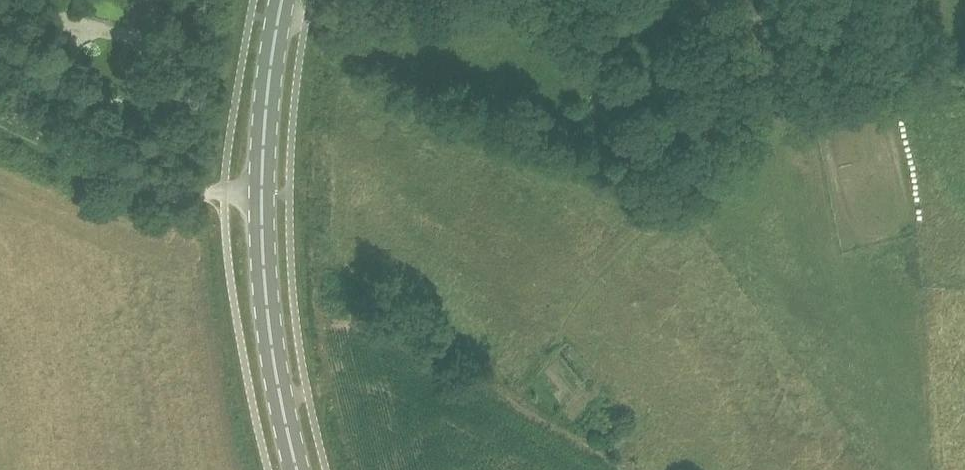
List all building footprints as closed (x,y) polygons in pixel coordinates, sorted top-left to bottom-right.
[(132,4),(157,11),(161,0),(133,0),(132,4)]
